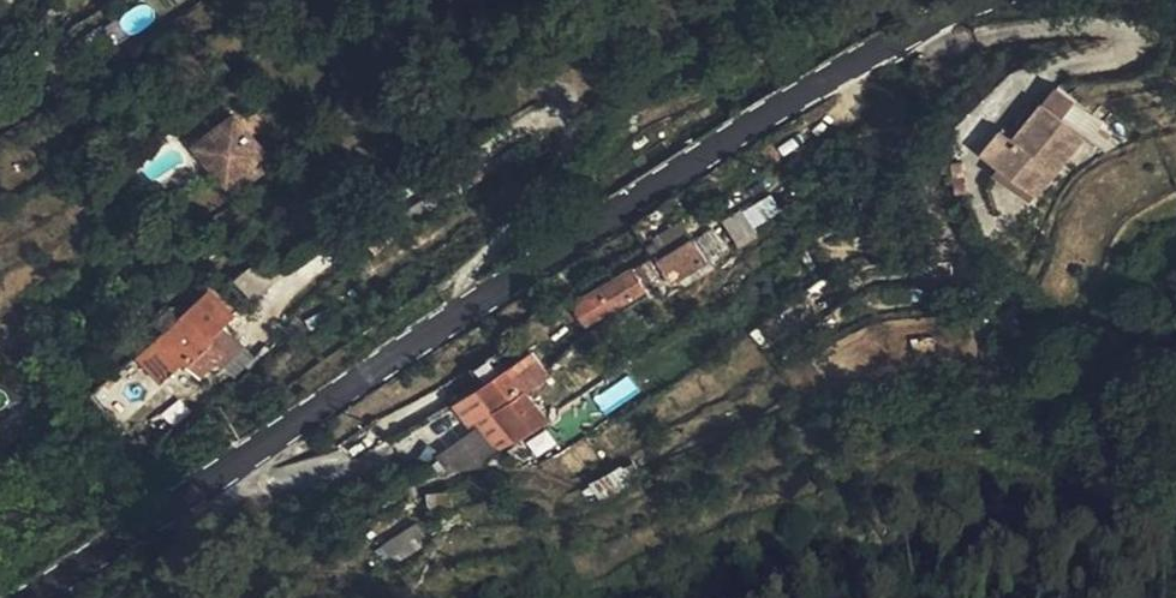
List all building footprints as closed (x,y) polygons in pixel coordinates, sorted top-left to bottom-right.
[(1013,122),(1057,156),(1108,92),(1063,58),(1035,94),(1013,122)] [(202,109),(246,156),(282,124),(239,76),(202,109)] [(1022,86),(1002,115),(1013,122),(1035,94),(1022,86)] [(746,219),(731,204),(716,216),(709,209),(679,228),(690,246),(722,226),(728,233),(746,219)] [(603,273),(618,293),(669,261),(654,239),(603,273)] [(233,300),(246,288),(256,278),(233,254),(210,275),(204,269),(192,270),(178,281),(190,294),(162,317),(183,342),(204,323),(219,340),(242,320),(247,315),(233,300)] [(246,324),(264,308),(246,288),(233,300),(247,315),(242,320),(246,324)] [(508,371),(515,378),(545,355),(542,351),(538,353),(525,340),(523,338),(498,359),(508,371)] [(471,382),(481,374),(495,362),(478,345),(455,365),(471,382)] [(563,375),(545,355),(515,378),(534,398),(563,375)] [(481,374),(491,385),(508,371),(498,359),(495,362),(481,374)] [(491,385),(518,412),(534,398),(515,378),(508,371),(491,385)] [(458,473),(497,451),(481,423),(442,445),(458,473)]
